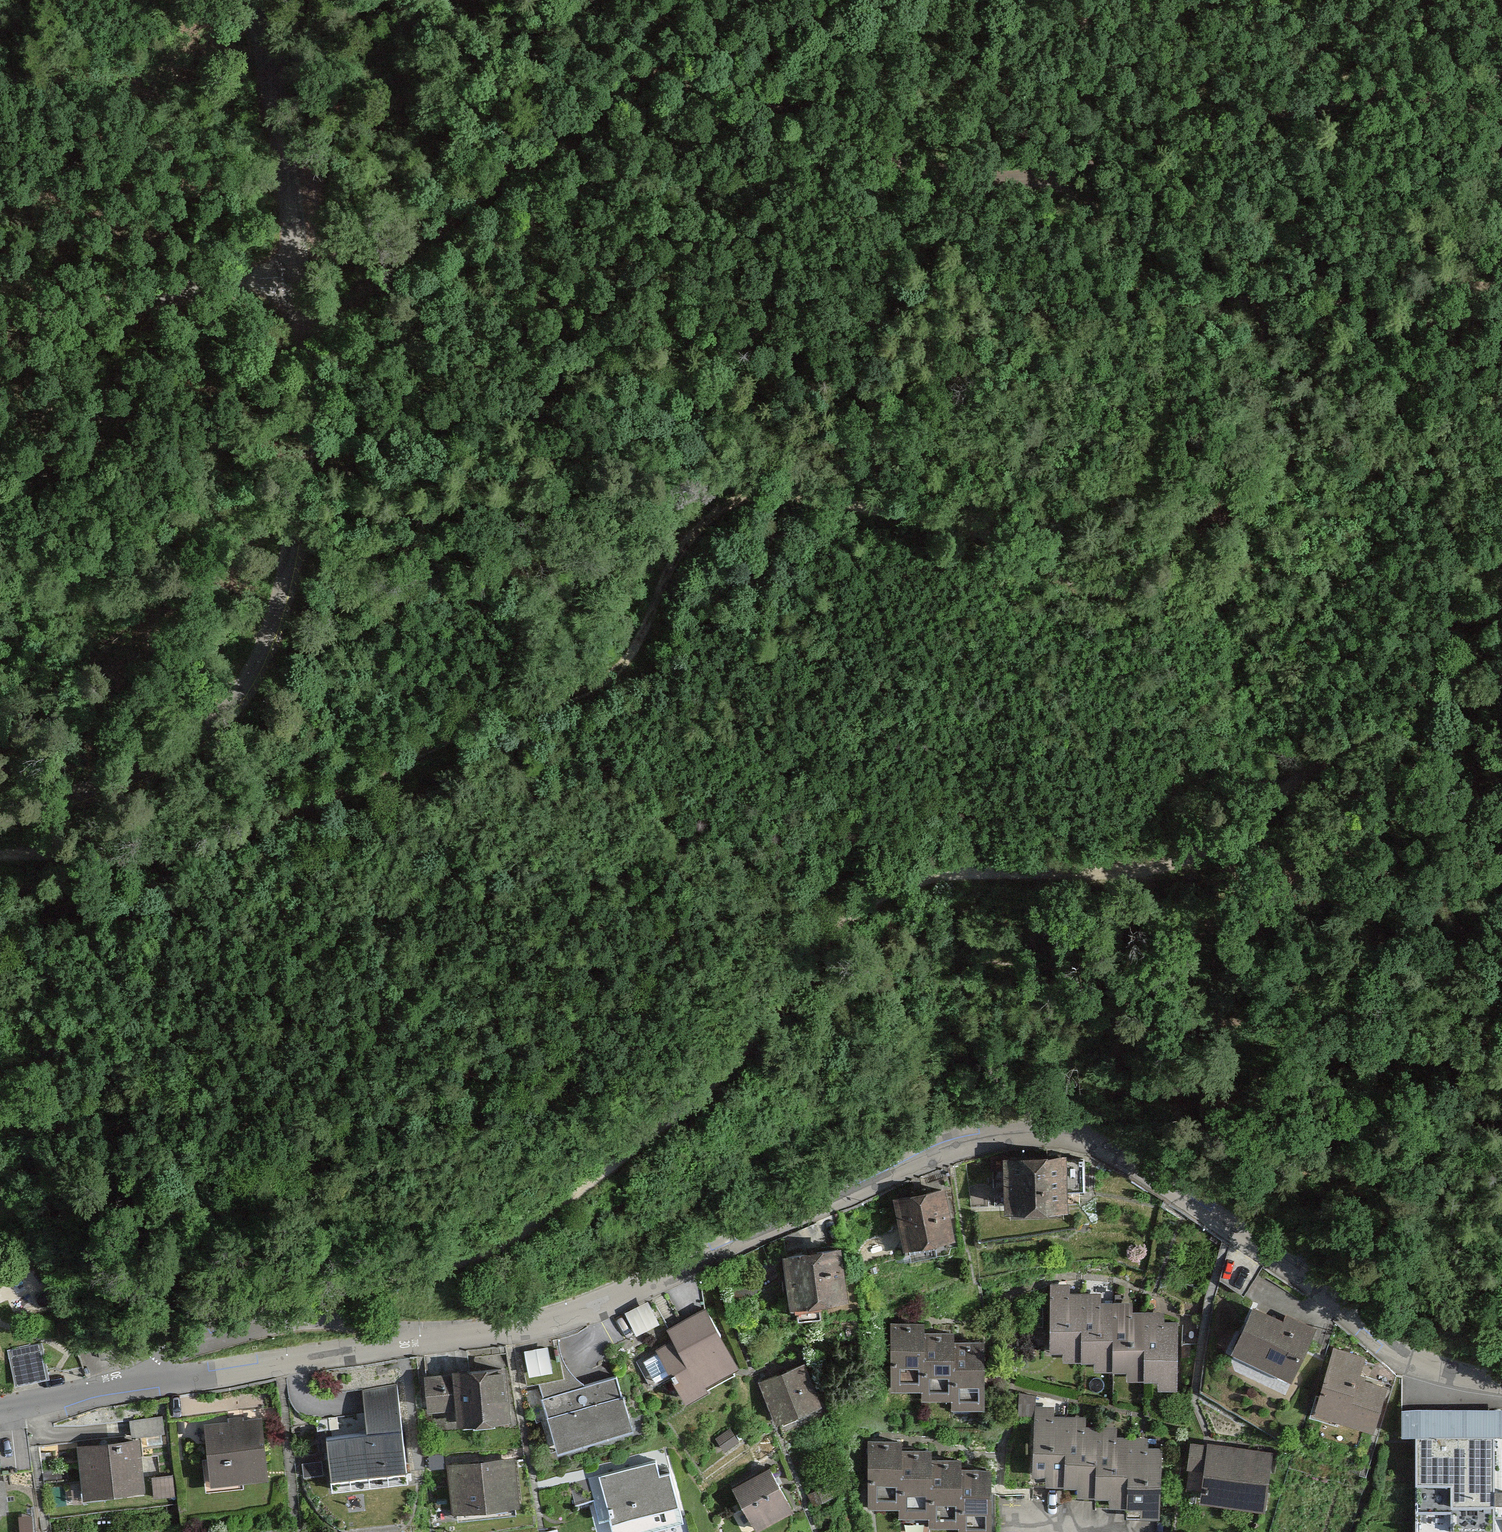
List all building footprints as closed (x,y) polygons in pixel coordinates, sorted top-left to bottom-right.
[(1005,1156),(1006,1212),(1069,1210),(1067,1154),(1005,1156)] [(896,1198),(908,1247),(957,1235),(945,1186),(896,1198)] [(781,1256),(788,1304),(847,1296),(840,1247),(781,1256)] [(1051,1285),(1050,1352),(1077,1352),(1077,1364),(1116,1364),(1116,1375),(1147,1375),(1147,1385),(1180,1385),(1180,1324),(1161,1324),(1161,1312),(1132,1312),(1132,1303),(1101,1302),(1101,1295),(1073,1294),(1073,1285),(1051,1285)] [(1255,1308),(1232,1355),(1292,1384),(1320,1327),(1286,1311),(1281,1321),(1255,1308)] [(658,1350),(685,1402),(706,1391),(703,1384),(736,1366),(706,1310),(667,1331),(673,1342),(658,1350)] [(892,1323),(892,1389),(921,1390),(921,1399),(951,1399),(951,1409),(981,1409),(982,1342),(952,1342),(952,1333),(922,1333),(922,1323),(892,1323)] [(18,1378),(51,1373),(45,1338),(13,1344),(18,1378)] [(1335,1349),(1316,1416),(1373,1432),(1387,1385),(1361,1378),(1367,1358),(1335,1349)] [(762,1383),(777,1422),(819,1406),(803,1366),(762,1383)] [(424,1373),(425,1410),(456,1409),(456,1423),(506,1421),(504,1370),(424,1373)] [(544,1401),(558,1448),(629,1426),(615,1379),(544,1401)] [(325,1436),(328,1479),(404,1473),(396,1385),(361,1388),(365,1433),(325,1436)] [(1416,1409),(1417,1531),(1495,1531),(1494,1408),(1416,1409)] [(136,1429),(167,1426),(166,1412),(135,1415),(136,1429)] [(1034,1413),(1034,1480),(1060,1480),(1060,1492),(1099,1492),(1099,1504),(1131,1504),(1131,1513),(1163,1514),(1164,1452),(1144,1452),(1144,1440),(1116,1440),(1116,1431),(1085,1431),(1085,1423),(1056,1423),(1056,1413),(1034,1413)] [(204,1420),(210,1485),(265,1480),(259,1415),(204,1420)] [(868,1509),(900,1509),(900,1517),(929,1517),(929,1530),(958,1530),(958,1531),(991,1531),(991,1469),(961,1470),(961,1463),(926,1463),(926,1452),(901,1452),(901,1440),(867,1440),(868,1509)] [(77,1446),(81,1497),(141,1492),(137,1441),(77,1446)] [(1192,1443),(1189,1470),(1205,1472),(1202,1501),(1267,1509),(1274,1453),(1192,1443)] [(446,1464),(448,1510),(515,1507),(513,1460),(446,1464)] [(601,1475),(612,1521),(677,1506),(670,1473),(659,1476),(655,1462),(601,1475)] [(736,1487),(760,1531),(794,1512),(769,1468),(736,1487)]
